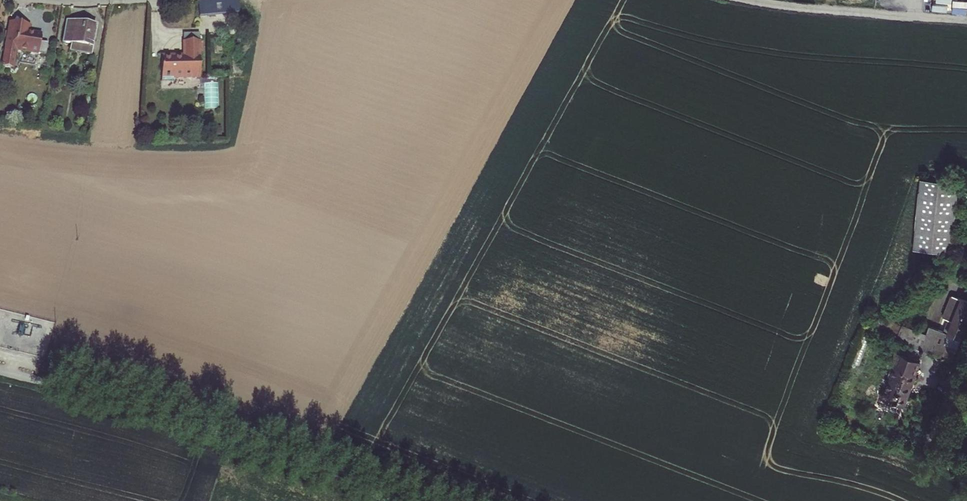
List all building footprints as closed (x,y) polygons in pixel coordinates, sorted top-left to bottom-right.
[(237,0),(197,0),(197,14),(238,13),(237,0)] [(39,56),(41,44),(34,43),(35,36),(22,34),(22,29),(3,26),(0,46),(0,69),(7,70),(9,51),(39,56)] [(71,58),(81,60),(85,31),(58,28),(55,48),(63,49),(72,50),(71,58)] [(197,75),(196,59),(195,40),(188,40),(180,41),(180,54),(155,55),(156,62),(157,80),(170,80),(170,77),(197,75)] [(63,49),(62,57),(71,58),(72,50),(63,49)] [(949,254),(956,184),(919,180),(912,250),(949,254)] [(891,339),(942,360),(956,321),(963,304),(958,300),(940,294),(932,316),(942,320),(940,324),(935,322),(932,330),(917,324),(914,333),(897,326),(891,339)] [(894,354),(889,368),(891,370),(877,406),(900,415),(919,364),(894,354)]
